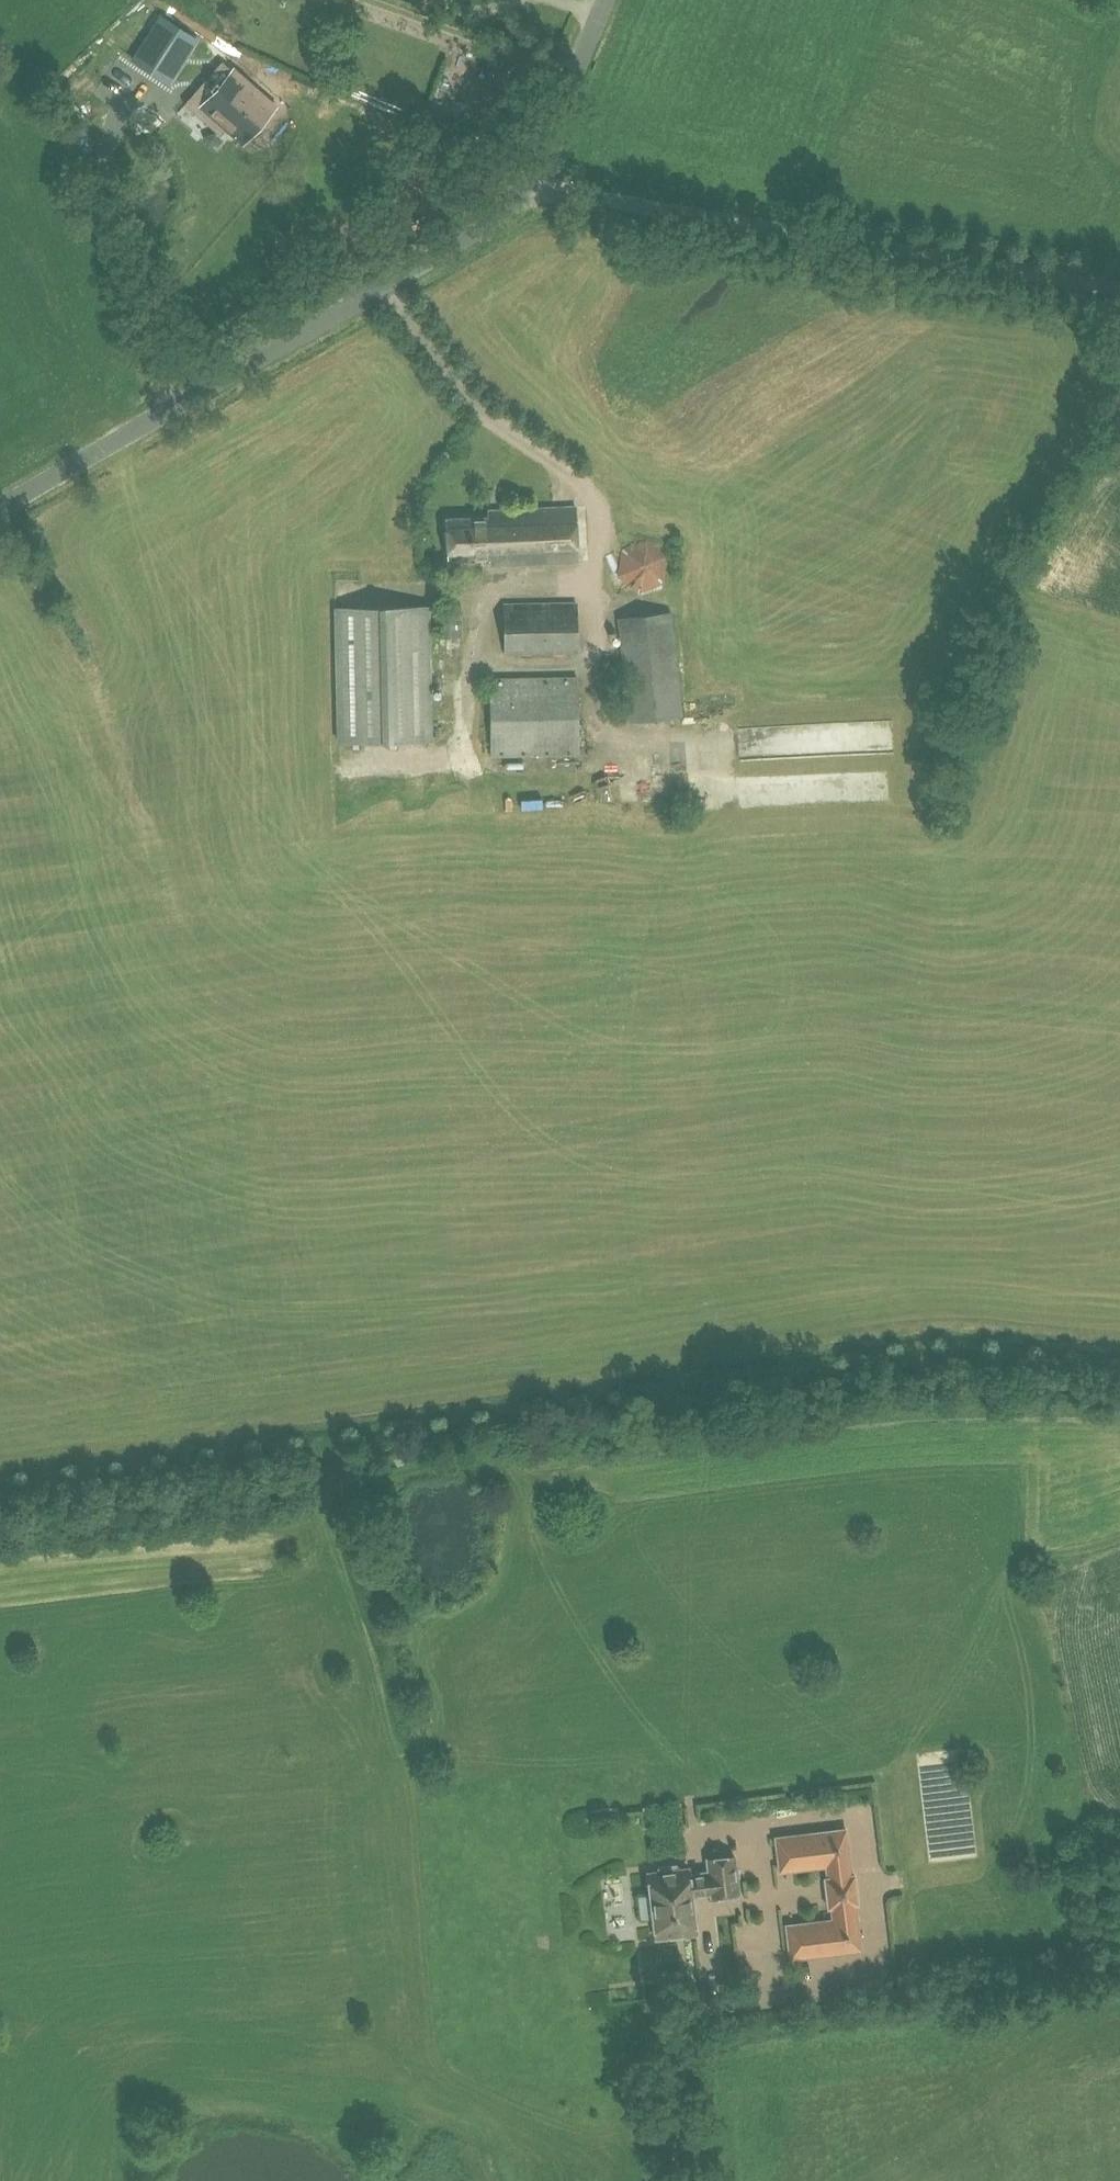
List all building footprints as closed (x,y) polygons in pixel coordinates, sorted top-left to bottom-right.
[(171,84),(200,39),(160,14),(131,59),(171,84)] [(246,141),(276,106),(233,68),(203,103),(246,141)] [(579,560),(577,505),(489,509),(489,515),(448,516),(450,559),(486,557),(486,563),(579,560)] [(657,551),(613,558),(619,598),(646,594),(645,588),(662,585),(657,551)] [(505,653),(579,652),(578,600),(504,601),(505,653)] [(340,740),(433,738),(429,604),(337,606),(340,740)] [(463,636),(463,606),(463,605),(437,606),(437,636),(452,635),(463,636)] [(632,719),(683,713),(671,610),(620,616),(632,719)] [(561,753),(561,755),(580,755),(580,748),(579,676),(492,677),(493,754),(561,753)] [(531,797),(532,808),(554,807),(554,796),(531,797)] [(777,1837),(781,1870),(827,1864),(829,1877),(826,1878),(830,1906),(832,1906),(834,1919),(787,1925),(791,1958),(861,1949),(855,1903),(858,1903),(855,1874),(852,1875),(846,1828),(777,1837)] [(655,1915),(655,1916),(657,1937),(696,1933),(692,1895),(712,1892),(712,1895),(739,1892),(735,1855),(708,1859),(709,1871),(689,1873),(688,1867),(680,1868),(677,1864),(660,1866),(658,1871),(650,1872),(652,1894),(651,1894),(651,1895),(652,1895),(653,1897),(658,1896),(660,1912),(655,1913),(655,1914),(653,1914),(653,1916),(655,1915)]
